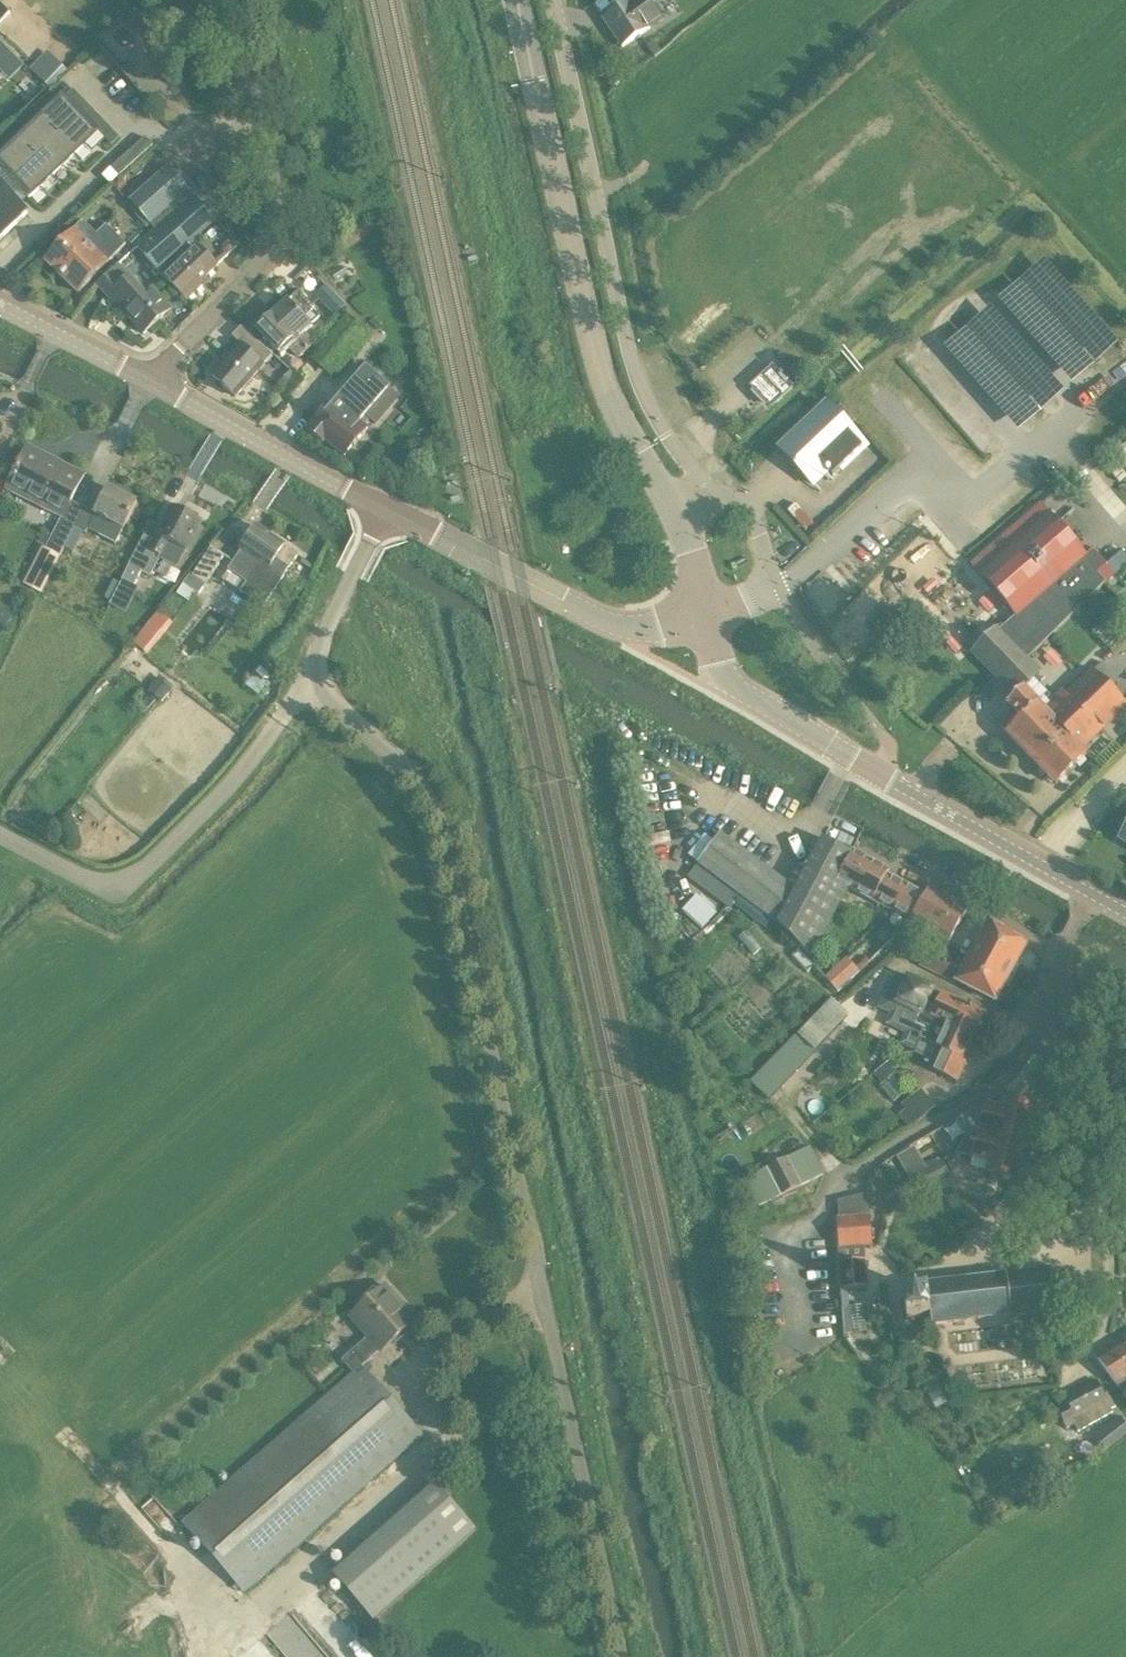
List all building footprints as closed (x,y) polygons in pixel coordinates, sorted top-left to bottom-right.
[(603,17),(622,47),(650,29),(650,27),(661,19),(649,0),(629,0),(603,17)] [(11,12),(0,1),(0,23),(11,12)] [(151,32),(139,28),(125,13),(95,38),(117,64),(129,54),(130,61),(139,70),(150,71),(157,65),(161,52),(158,40),(151,32)] [(7,77),(19,64),(0,46),(0,70),(7,77)] [(29,68),(49,87),(63,74),(41,54),(29,68)] [(72,87),(64,95),(111,144),(119,137),(72,87)] [(64,97),(0,159),(0,239),(27,213),(19,204),(23,200),(27,196),(30,199),(98,133),(64,97)] [(152,144),(145,136),(112,165),(119,174),(152,144)] [(217,223),(188,190),(169,167),(131,200),(141,211),(137,215),(147,227),(151,223),(157,230),(138,246),(161,272),(205,234),(217,223)] [(110,183),(117,176),(110,169),(103,175),(110,183)] [(106,225),(97,235),(83,221),(46,260),(79,292),(126,244),(106,225)] [(237,247),(217,223),(205,234),(161,272),(166,277),(188,299),(203,285),(200,282),(237,247)] [(94,285),(109,301),(124,318),(127,315),(145,334),(172,309),(154,290),(147,296),(118,264),(94,285)] [(335,315),(345,305),(328,286),(318,295),(335,315)] [(304,341),(307,338),(305,335),(314,326),(312,325),(320,317),(313,309),(315,308),(299,291),(273,314),(298,341),(301,338),(304,341)] [(276,349),(282,356),(291,347),(300,356),(313,344),(307,338),(304,341),(301,338),(298,341),(273,314),(257,329),(264,336),(259,341),(272,353),(276,349)] [(259,341),(258,342),(242,327),(234,336),(240,342),(212,374),(237,395),(273,355),(272,354),(272,353),(259,341)] [(798,360),(787,370),(794,379),(805,368),(798,360)] [(366,415),(390,386),(366,366),(332,408),(328,404),(308,428),(324,441),(326,439),(345,454),(368,427),(364,424),(370,418),(366,415)] [(772,366),(751,385),(771,406),(791,386),(772,366)] [(287,388),(298,376),(290,369),(279,381),(287,388)] [(833,474),(865,444),(827,405),(781,449),(813,483),(828,468),(833,474)] [(1115,451),(1125,467),(1125,443),(1115,451)] [(76,522),(84,508),(71,501),(84,475),(28,447),(7,488),(62,516),(46,546),(61,554),(64,548),(77,522),(76,522)] [(77,522),(64,548),(73,552),(84,532),(85,533),(88,528),(115,542),(122,528),(123,529),(137,503),(108,488),(95,514),(84,508),(76,522),(77,522)] [(972,651),(1016,696),(1024,689),(1040,673),(1027,659),(1106,582),(1098,573),(1107,565),(1093,549),(1086,555),(1041,503),(970,564),(971,566),(975,563),(1018,613),(998,630),(996,627),(972,651)] [(186,549),(201,520),(197,518),(199,515),(187,509),(185,512),(174,506),(156,541),(145,536),(123,578),(136,584),(143,571),(151,576),(169,541),(186,549)] [(229,570),(250,583),(271,598),(285,577),(271,567),(277,559),(290,568),(299,555),(284,545),(256,527),(242,548),(243,549),(229,570)] [(212,547),(193,575),(190,573),(182,583),(183,584),(196,592),(199,594),(225,555),(212,547)] [(25,584),(44,593),(63,556),(44,548),(25,584)] [(189,602),(196,592),(183,584),(176,593),(189,602)] [(858,643),(895,605),(874,584),(836,622),(858,643)] [(146,649),(162,627),(151,618),(135,640),(146,649)] [(1016,696),(1007,705),(1013,711),(1000,725),(1007,732),(1007,733),(1056,784),(1087,754),(1081,748),(1125,703),(1125,701),(1093,667),(1067,693),(1063,688),(1043,708),(1024,689),(1016,696)] [(159,699),(168,688),(158,681),(150,691),(159,699)] [(835,881),(850,852),(824,838),(797,889),(722,834),(700,864),(741,895),(771,917),(773,919),(802,949),(811,958),(848,887),(835,881)] [(835,881),(848,887),(892,910),(907,885),(887,874),(888,871),(851,852),(850,852),(835,881)] [(925,895),(907,885),(892,910),(950,940),(968,909),(929,888),(925,895)] [(698,895),(683,912),(703,929),(718,912),(698,895)] [(734,905),(763,926),(771,917),(741,895),(734,905)] [(987,921),(970,954),(1010,974),(1024,945),(987,921)] [(1010,974),(970,954),(967,961),(932,944),(921,967),(956,984),(957,983),(996,1002),(1004,987),(1007,988),(1013,977),(1010,976),(1010,974)] [(837,991),(859,970),(846,957),(824,978),(837,991)] [(948,1024),(972,1035),(973,1035),(983,1013),(942,993),(941,994),(897,972),(893,976),(879,1006),(925,1028),(914,1051),(931,1060),(948,1024)] [(769,1100),(850,1015),(831,998),(797,1034),(796,1033),(749,1081),(769,1100)] [(958,1064),(972,1035),(948,1024),(931,1060),(936,1062),(933,1070),(955,1080),(962,1066),(958,1064)] [(889,1062),(874,1074),(884,1086),(898,1074),(889,1062)] [(906,1109),(898,1115),(908,1127),(936,1108),(919,1089),(903,1105),(906,1109)] [(1005,1108),(987,1103),(964,1116),(973,1133),(979,1129),(992,1133),(1024,1141),(1033,1110),(1034,1110),(1035,1106),(1007,1098),(1005,1105),(1006,1105),(1005,1108)] [(979,1129),(973,1133),(966,1137),(957,1152),(990,1161),(990,1164),(989,1164),(987,1170),(1015,1178),(1016,1174),(1015,1173),(1024,1141),(992,1133),(979,1129)] [(899,1152),(910,1174),(928,1165),(917,1143),(899,1152)] [(744,1178),(757,1206),(823,1173),(810,1145),(744,1178)] [(912,1196),(938,1181),(930,1167),(904,1182),(912,1196)] [(871,1214),(838,1216),(840,1245),(873,1243),(871,1214)] [(843,1287),(867,1285),(865,1258),(841,1259),(843,1287)] [(1012,1313),(1049,1310),(1054,1309),(1057,1313),(1060,1311),(1058,1308),(1067,1297),(1070,1298),(1071,1294),(1067,1294),(1066,1281),(1069,1279),(1067,1276),(1063,1277),(1053,1269),(1055,1266),(1052,1264),(1049,1269),(1006,1273),(1006,1272),(926,1282),(928,1293),(905,1296),(908,1318),(930,1316),(931,1324),(1013,1314),(1012,1313)] [(422,1435),(367,1372),(361,1365),(380,1349),(381,1350),(415,1319),(384,1284),(379,1289),(373,1287),(363,1296),(364,1302),(350,1315),(368,1335),(341,1359),(352,1371),(183,1521),(244,1591),(422,1435)] [(1115,1349),(1125,1366),(1125,1342),(1115,1349)] [(1115,1349),(1101,1357),(1122,1393),(1121,1394),(1125,1402),(1125,1366),(1115,1349)] [(1103,1394),(1096,1381),(1065,1397),(1069,1405),(1057,1411),(1063,1422),(1062,1423),(1065,1429),(1073,1424),(1077,1431),(1113,1412),(1110,1408),(1115,1406),(1108,1392),(1103,1394)] [(1120,1417),(1102,1431),(1113,1445),(1125,1435),(1125,1424),(1120,1417)] [(474,1529),(444,1495),(433,1483),(333,1572),(374,1618),(474,1529)] [(241,1655),(243,1656),(270,1656),(273,1654),(257,1639),(241,1655)]
